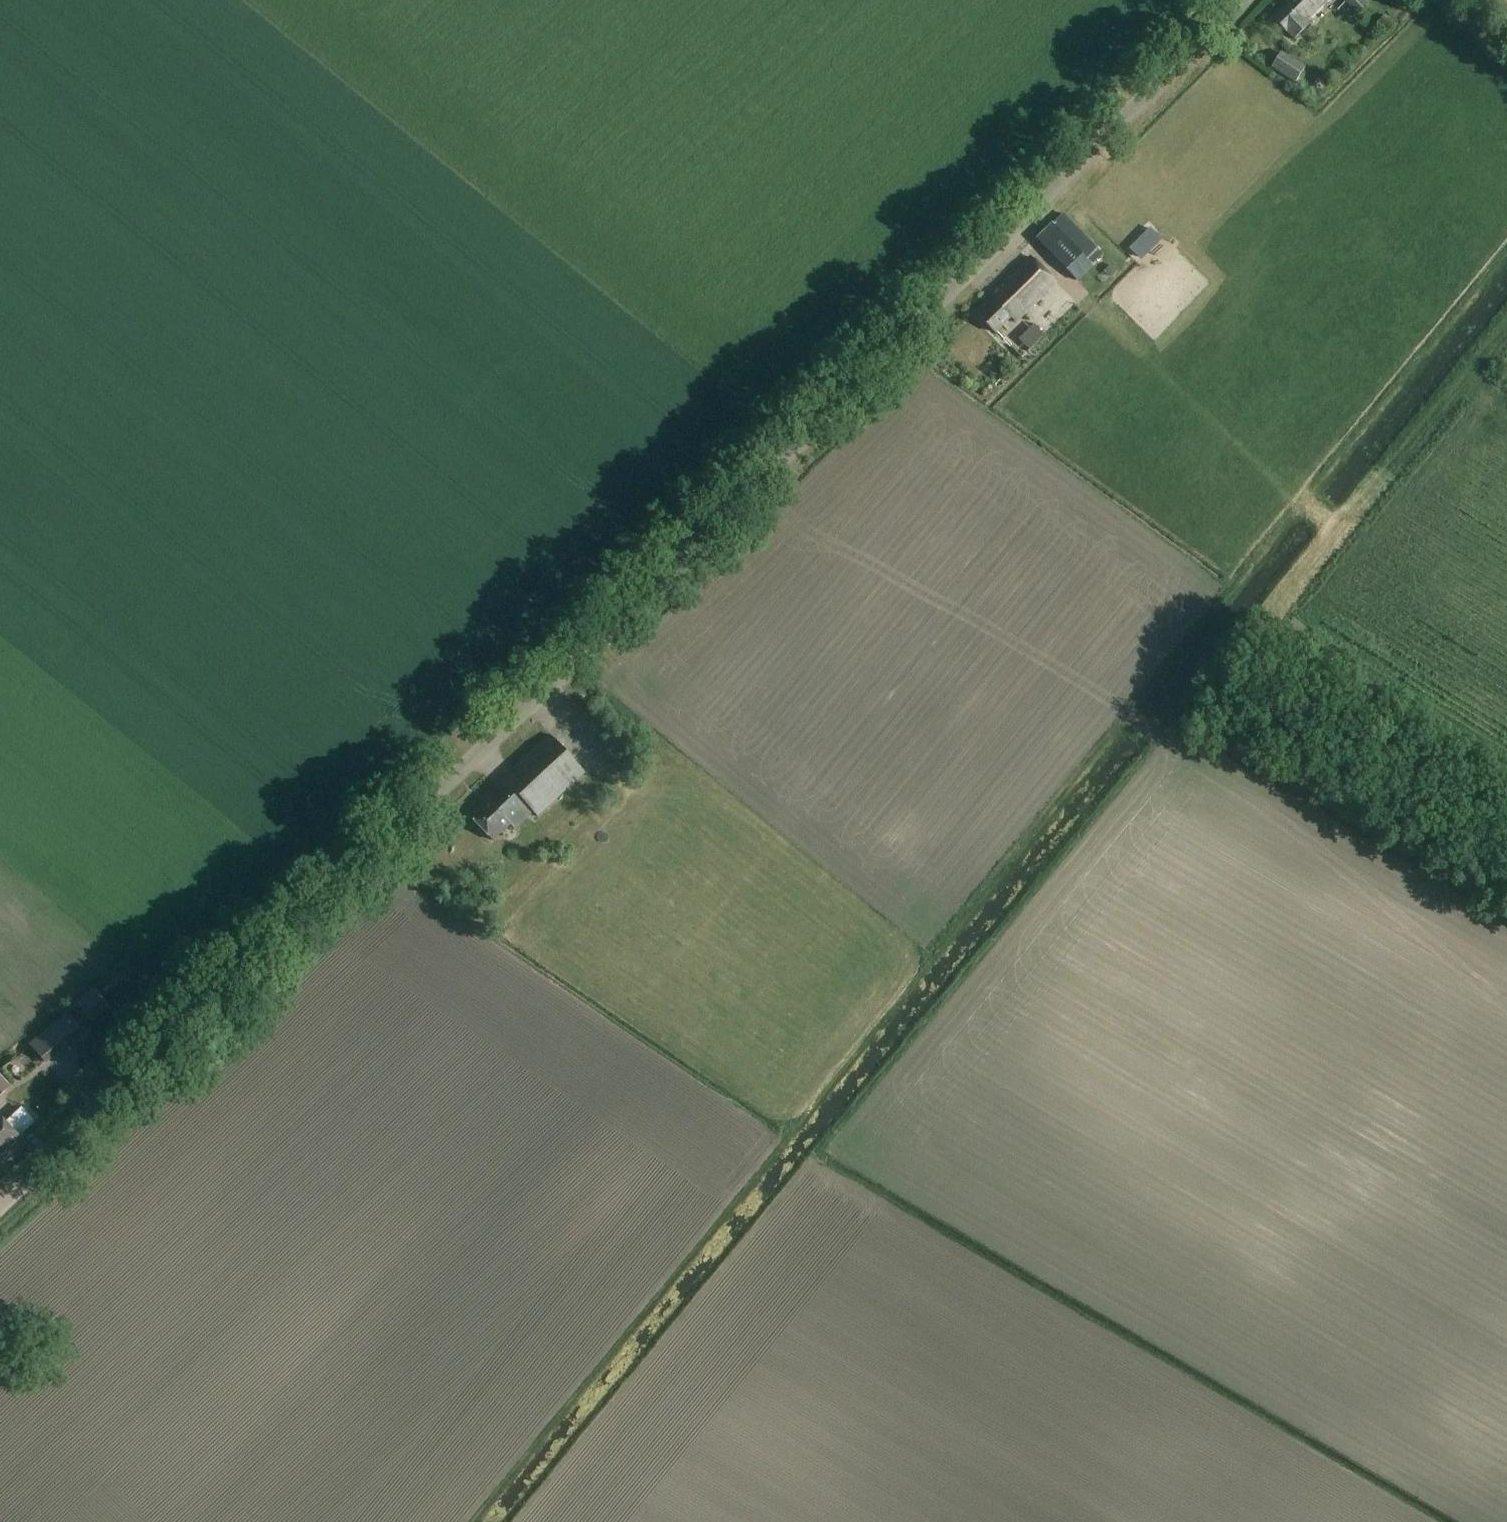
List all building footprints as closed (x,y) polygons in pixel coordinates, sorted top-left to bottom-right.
[(1294,39),(1310,24),(1306,20),(1326,0),(1285,0),(1283,2),(1287,6),(1273,19),(1294,39)] [(1358,14),(1367,4),(1363,0),(1345,0),(1344,1),(1358,14)] [(1391,23),(1384,15),(1375,24),(1382,31),(1391,23)] [(1281,52),(1272,68),(1294,82),(1304,67),(1281,52)] [(1038,241),(1077,280),(1092,265),(1091,265),(1082,255),(1077,250),(1066,239),(1053,226),(1038,241)] [(1073,233),(1066,239),(1077,250),(1083,243),(1073,233)] [(1088,248),(1082,255),(1091,265),(1102,254),(1092,245),(1088,248)] [(1012,322),(1053,282),(1030,258),(976,312),(996,332),(1010,319),(1012,322)] [(537,818),(584,776),(548,737),(488,793),(492,799),(469,819),(490,843),(511,825),(515,829),(533,813),(537,818)] [(42,1036),(57,1054),(70,1043),(63,1034),(76,1023),(68,1015),(42,1036)] [(12,1087),(0,1074),(0,1098),(12,1087)] [(8,1153),(11,1157),(25,1144),(0,1117),(0,1160),(8,1153)]
